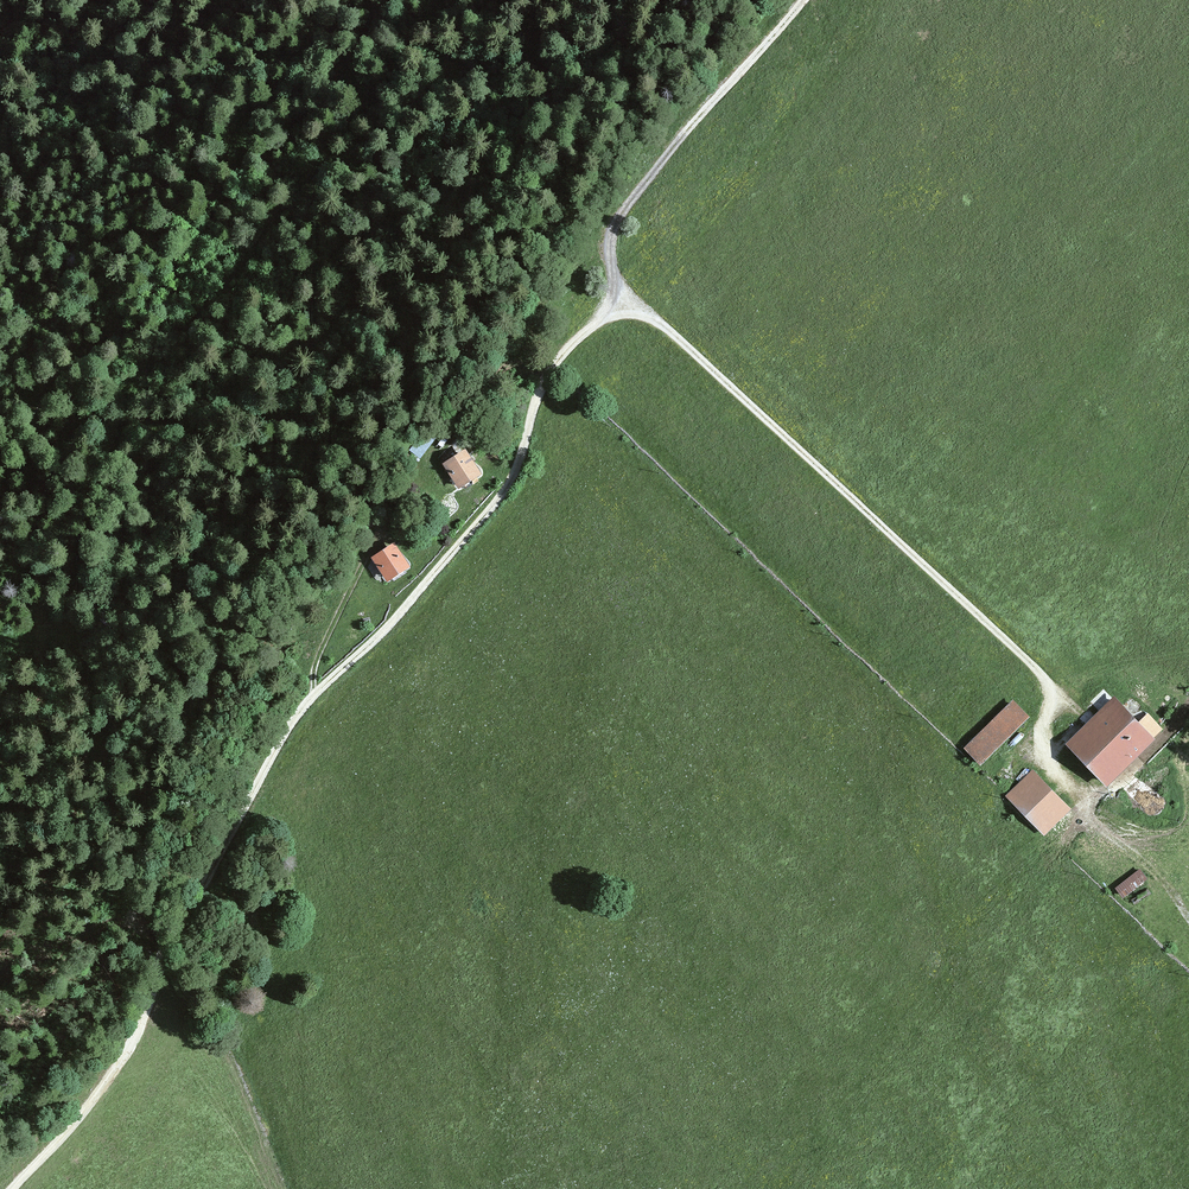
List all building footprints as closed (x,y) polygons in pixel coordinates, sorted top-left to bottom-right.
[(465,451),(442,464),(459,491),(481,477),(465,451)] [(395,543),(372,558),(387,582),(410,567),(395,543)] [(1065,746),(1110,787),(1153,740),(1108,700),(1065,746)] [(1013,701),(966,747),(983,764),(1030,717),(1013,701)] [(1033,771),(1005,797),(1043,836),(1070,809),(1033,771)] [(1141,870),(1116,889),(1124,900),(1149,881),(1141,870)]
